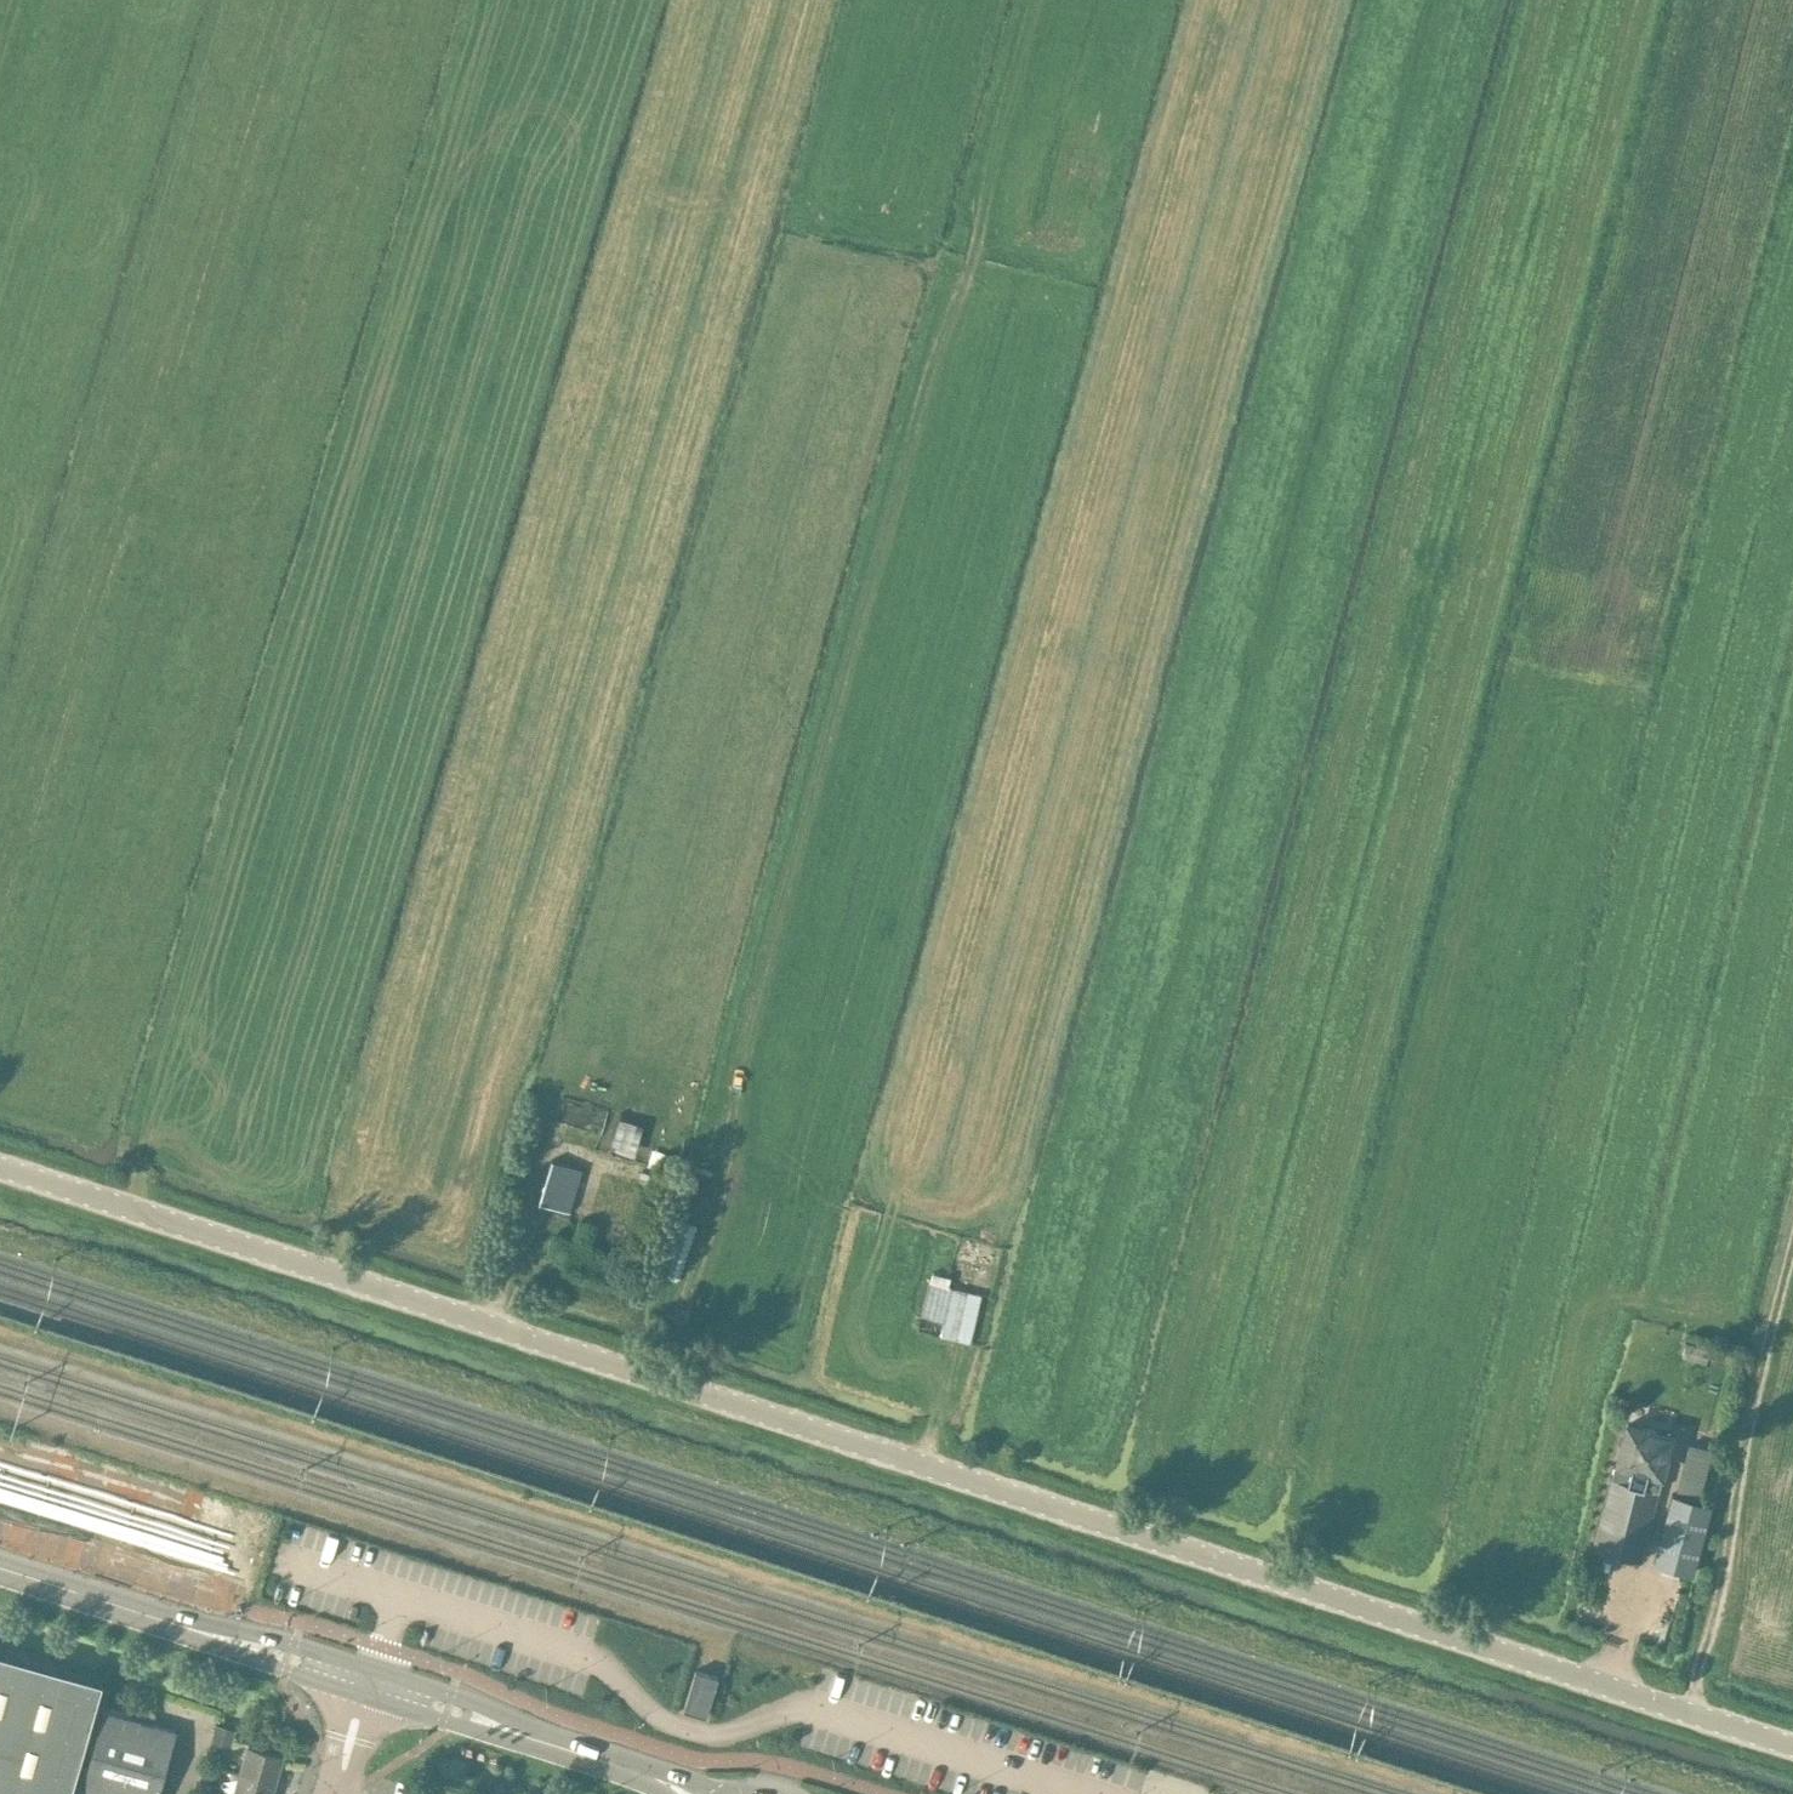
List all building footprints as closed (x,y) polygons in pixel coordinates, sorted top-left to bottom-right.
[(932,1264),(917,1322),(955,1332),(971,1274),(932,1264)] [(1615,1462),(1611,1476),(1658,1489),(1662,1475),(1660,1475),(1671,1435),(1627,1423),(1616,1463),(1615,1462)] [(1658,1489),(1611,1476),(1592,1548),(1641,1561),(1660,1489),(1658,1489)] [(1671,1493),(1653,1562),(1690,1572),(1708,1502),(1671,1493)] [(103,1680),(0,1651),(0,1793),(71,1793),(103,1680)] [(719,1676),(696,1669),(684,1709),(706,1716),(719,1676)] [(146,1721),(104,1709),(82,1790),(96,1793),(158,1793),(176,1730),(146,1721)] [(249,1745),(235,1793),(271,1793),(282,1754),(249,1745)]
